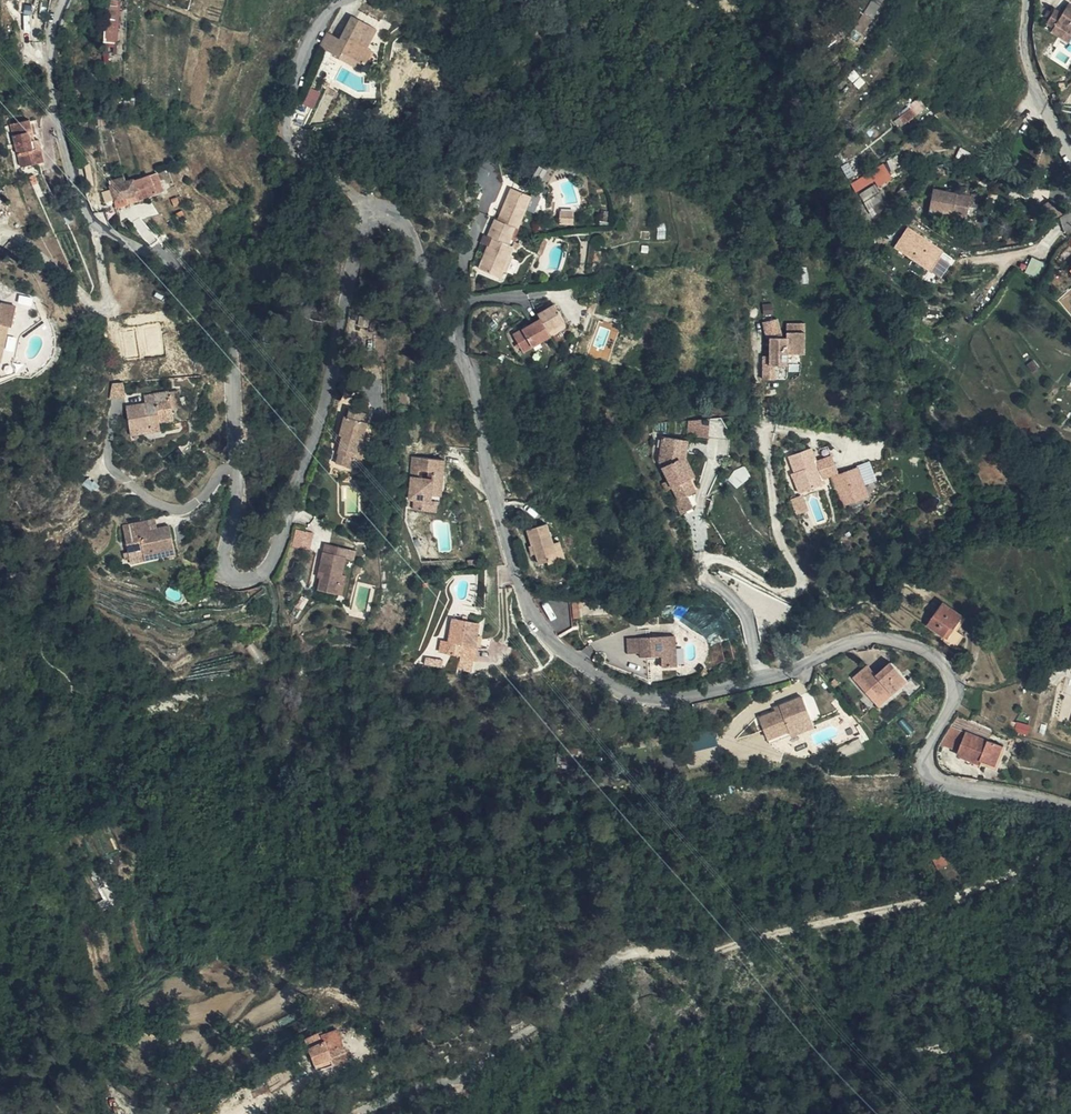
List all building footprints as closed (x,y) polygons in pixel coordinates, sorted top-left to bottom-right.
[(855,31),(863,35),(871,22),(868,19),(869,16),(873,18),(883,1),(881,0),(873,0),(855,31)] [(1070,10),(1064,6),(1057,17),(1050,12),(1041,26),(1048,31),(1051,27),(1070,41),(1070,11),(1070,10)] [(108,14),(105,48),(115,49),(118,15),(108,14)] [(341,43),(338,42),(325,35),(318,50),(337,59),(340,53),(365,65),(370,53),(364,49),(374,30),(350,18),(342,33),(346,34),(341,43)] [(318,80),(328,85),(337,65),(327,61),(318,80)] [(854,81),(848,88),(853,92),(859,85),(854,81)] [(303,103),(316,107),(322,89),(309,85),(303,103)] [(909,116),(911,119),(915,125),(922,121),(916,112),(909,116)] [(915,125),(911,119),(894,131),(898,139),(916,126),(915,125)] [(20,169),(38,166),(36,154),(41,153),(40,143),(35,144),(31,121),(13,124),(20,169)] [(889,181),(879,169),(847,193),(851,200),(870,186),(875,192),(889,181)] [(537,180),(541,182),(545,183),(548,173),(541,170),(537,180)] [(158,175),(141,179),(126,184),(111,187),(110,187),(114,202),(112,202),(115,209),(117,209),(126,206),(124,199),(135,196),(136,199),(138,202),(148,199),(163,193),(158,175)] [(111,187),(126,184),(124,178),(110,182),(111,187)] [(1067,195),(1054,185),(1048,190),(1061,199),(1067,195)] [(509,232),(517,235),(519,228),(517,227),(526,207),(531,195),(530,194),(511,186),(498,219),(495,218),(492,225),(509,232)] [(869,191),(857,200),(871,219),(883,210),(869,191)] [(968,212),(970,203),(931,192),(924,216),(947,223),(948,221),(964,225),(968,212)] [(535,196),(531,195),(526,207),(531,209),(535,196)] [(138,202),(136,199),(135,196),(124,199),(126,206),(138,202)] [(971,201),(970,203),(968,212),(976,214),(980,203),(971,201)] [(573,211),(560,211),(559,222),(573,222),(573,211)] [(514,240),(517,235),(509,232),(492,225),(488,235),(484,233),(481,241),(488,244),(478,267),(499,276),(500,277),(503,269),(510,253),(515,240),(514,240)] [(940,257),(904,233),(892,251),(928,275),(940,257)] [(541,253),(547,239),(544,238),(545,236),(541,234),(534,250),(541,253)] [(513,254),(510,253),(503,269),(506,271),(513,254)] [(1025,270),(1042,284),(1045,276),(1048,268),(1035,258),(1025,270)] [(0,364),(11,329),(13,330),(19,309),(3,305),(2,307),(0,306),(0,364)] [(554,306),(537,316),(540,320),(548,333),(564,323),(554,306)] [(764,348),(764,366),(776,366),(775,357),(788,357),(788,355),(802,355),(802,345),(805,345),(803,314),(786,315),(786,329),(781,329),(777,311),(762,315),(767,331),(770,330),(775,330),(775,336),(770,336),(770,348),(764,348)] [(523,354),(550,337),(548,333),(540,320),(513,337),(523,354)] [(548,333),(550,337),(567,327),(564,323),(548,333)] [(571,343),(568,354),(575,354),(577,346),(571,343)] [(500,356),(499,363),(515,366),(516,361),(500,356)] [(1040,366),(1035,359),(1029,363),(1034,370),(1040,366)] [(110,387),(105,401),(123,399),(121,385),(110,387)] [(169,394),(152,397),(154,405),(144,406),(125,409),(129,433),(138,432),(138,437),(159,434),(159,426),(173,424),(169,394)] [(154,405),(152,397),(143,399),(144,406),(154,405)] [(363,440),(365,431),(369,412),(347,407),(340,435),(343,436),(341,442),(338,453),(340,454),(337,464),(347,466),(349,456),(356,457),(359,440),(363,440)] [(706,419),(685,420),(684,437),(705,438),(706,419)] [(369,432),(365,431),(363,440),(359,440),(356,457),(363,459),(369,432)] [(677,463),(678,443),(660,441),(657,466),(667,485),(671,492),(677,505),(686,500),(694,496),(687,483),(677,463)] [(684,444),(678,443),(677,463),(687,483),(692,480),(683,462),(684,444)] [(411,477),(443,480),(445,451),(412,449),(411,477)] [(807,451),(787,459),(785,460),(792,476),(796,482),(792,484),(798,498),(823,487),(812,463),(807,451)] [(747,466),(732,474),(737,484),(752,475),(747,466)] [(860,466),(834,476),(846,506),(871,495),(860,466)] [(442,487),(443,480),(411,477),(410,491),(416,492),(416,502),(433,503),(433,493),(434,487),(442,487)] [(671,492),(667,485),(662,488),(665,495),(671,492)] [(693,513),(686,500),(677,505),(675,507),(678,513),(687,516),(693,513)] [(800,502),(790,506),(795,518),(805,514),(800,502)] [(145,522),(138,523),(140,533),(147,532),(145,522)] [(140,533),(138,523),(120,527),(125,557),(139,555),(141,562),(160,558),(171,556),(166,529),(147,532),(140,533)] [(554,557),(557,563),(560,562),(555,545),(552,546),(549,538),(545,527),(541,528),(548,538),(554,557)] [(535,555),(537,562),(540,561),(554,557),(548,538),(541,528),(525,533),(531,549),(533,548),(535,555)] [(297,530),(292,547),(309,551),(314,535),(297,530)] [(555,545),(560,562),(565,561),(559,544),(555,545)] [(343,553),(325,548),(323,556),(320,555),(315,574),(320,576),(318,580),(317,580),(314,593),(332,599),(334,589),(338,590),(341,579),(337,578),(343,553)] [(139,555),(125,557),(127,564),(141,562),(139,555)] [(549,567),(557,563),(554,557),(540,561),(537,562),(539,566),(548,564),(549,567)] [(573,600),(576,616),(582,615),(579,600),(573,600)] [(940,646),(956,658),(949,651),(955,643),(960,647),(964,642),(953,634),(962,622),(944,609),(928,630),(943,641),(940,646)] [(448,621),(445,646),(444,649),(443,657),(454,658),(457,659),(457,662),(472,663),(473,659),(474,648),(472,648),(473,638),(475,625),(448,621)] [(674,637),(639,641),(640,657),(641,660),(662,658),(663,668),(677,667),(674,637)] [(626,642),(628,657),(640,657),(639,641),(626,642)] [(949,651),(956,658),(962,649),(960,647),(955,643),(949,651)] [(437,645),(437,647),(436,656),(443,657),(444,649),(445,646),(437,645)] [(847,684),(862,697),(868,692),(877,700),(884,693),(888,696),(895,690),(906,700),(918,688),(908,677),(902,682),(889,670),(876,683),(861,670),(847,684)] [(830,695),(835,701),(840,696),(835,691),(830,695)] [(868,692),(862,697),(875,710),(888,696),(884,693),(877,700),(868,692)] [(799,701),(778,710),(780,714),(775,716),(758,723),(766,743),(788,734),(787,731),(808,722),(799,701)] [(812,730),(808,722),(787,731),(788,734),(790,739),(812,730)] [(969,724),(949,734),(948,735),(964,740),(958,759),(981,767),(994,771),(1001,750),(988,747),(989,741),(975,726),(969,724)] [(948,735),(937,753),(958,759),(964,740),(948,735)] [(980,770),(981,767),(958,759),(957,762),(980,770)] [(942,859),(953,854),(947,841),(941,843),(943,846),(937,849),(942,859)] [(244,924),(253,915),(247,908),(238,918),(244,924)] [(336,1047),(338,1051),(351,1045),(339,1019),(326,1025),(328,1031),(336,1047)] [(326,1057),(333,1054),(332,1052),(335,1050),(333,1048),(336,1047),(328,1031),(312,1039),(319,1055),(324,1053),(326,1057)]
